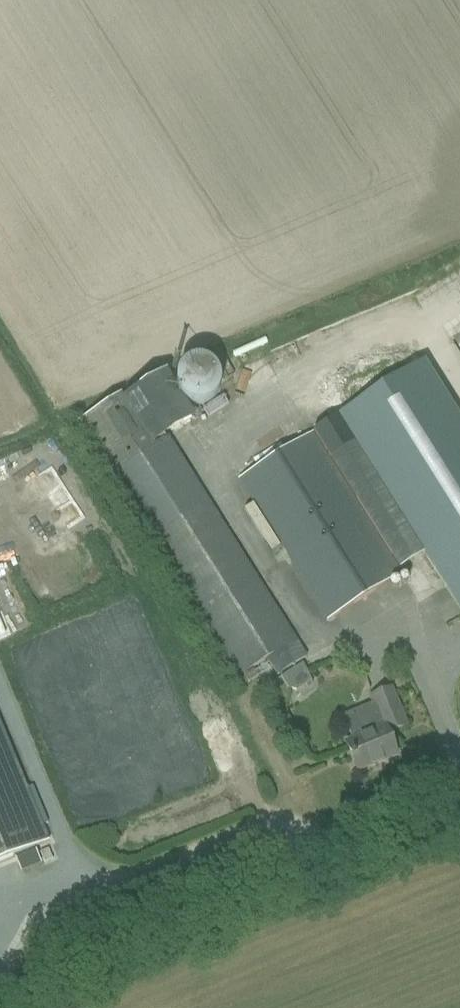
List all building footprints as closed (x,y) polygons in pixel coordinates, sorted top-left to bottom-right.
[(340,418),(425,555),(459,611),(459,423),(423,365),(340,418)] [(121,396),(78,423),(109,474),(227,662),(237,679),(267,660),(277,677),(306,658),(296,642),(285,625),(168,438),(196,420),(192,414),(186,403),(180,395),(167,373),(123,400),(121,396)] [(401,576),(312,435),(240,480),(329,622),(401,576)] [(383,674),(383,661),(368,661),(369,674),(383,674)] [(353,742),(346,745),(357,773),(396,757),(387,735),(407,727),(391,690),(371,698),(373,704),(377,714),(347,726),(353,742)] [(49,842),(0,724),(0,863),(49,842)]
